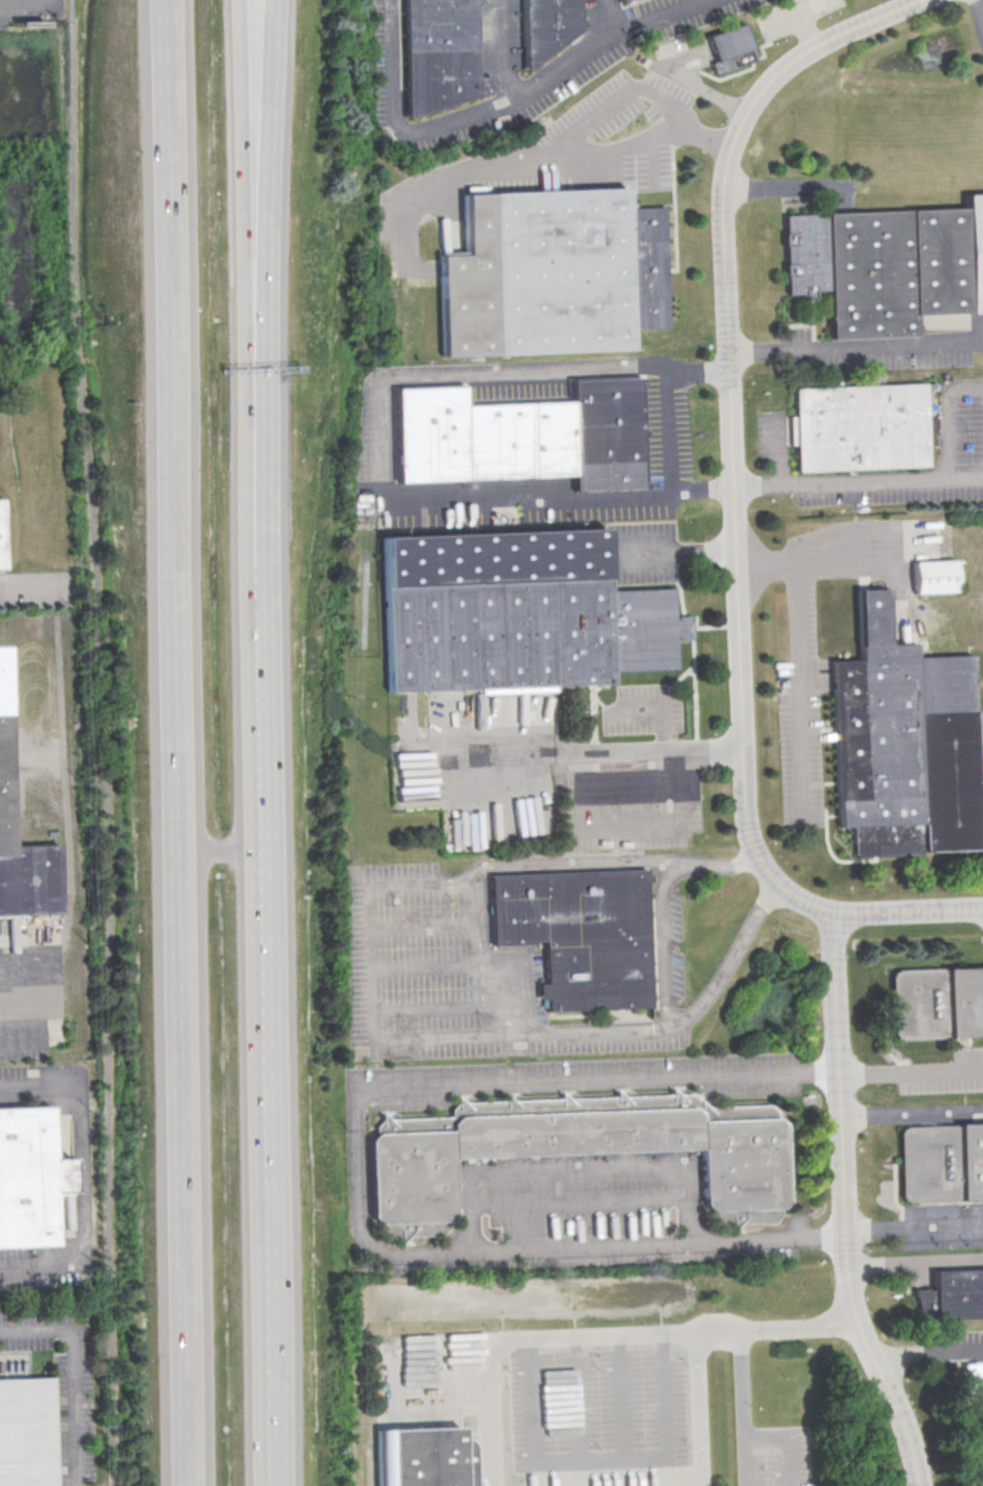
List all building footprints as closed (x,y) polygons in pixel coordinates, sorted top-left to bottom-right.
[(407,117),(406,0),(477,0),(478,78),(492,78),(492,91),(407,117)] [(525,68),(524,0),(580,0),(581,30),(532,68),(525,68)] [(708,38),(742,25),(755,58),(720,72),(708,38)] [(442,357),(438,255),(465,254),(462,195),(626,188),(627,208),(664,207),(670,327),(633,329),(634,348),(442,357)] [(966,195),(982,194),(982,313),(918,316),(919,336),(833,340),(831,291),(816,291),(816,294),(788,296),(784,216),(814,215),(814,217),(827,216),(827,214),(966,208),(966,195)] [(397,482),(393,387),(464,383),(465,407),(570,402),(569,380),(639,377),(644,488),(573,491),(573,473),(397,482)] [(796,472),(792,388),(923,382),(927,466),(796,472)] [(379,539),(604,529),(607,593),(673,590),(674,617),(690,617),(691,640),(675,641),(676,671),(611,674),(611,683),(386,693),(379,539)] [(916,594),(915,564),(956,562),(957,592),(916,594)] [(980,850),(857,855),(855,828),(841,829),(833,662),(861,660),(857,578),(872,577),(873,590),(886,590),(889,645),(917,643),(918,658),(971,655),(980,850)] [(62,917),(0,919),(0,716),(4,849),(58,850),(62,917)] [(648,869),(654,1012),(550,1017),(547,949),(492,952),(489,876),(648,869)] [(893,971),(982,968),(982,1036),(895,1039),(893,971)] [(782,1114),(785,1203),(779,1222),(738,1223),(730,1230),(729,1210),(703,1211),(700,1150),(453,1158),(455,1211),(446,1221),(446,1228),(439,1235),(407,1235),(398,1244),(398,1225),(372,1225),(367,1140),(382,1120),(382,1111),(390,1119),(450,1116),(450,1110),(456,1103),(457,1096),(464,1102),(505,1100),(505,1093),(512,1100),(561,1098),(561,1091),(568,1098),(616,1097),(616,1089),(623,1096),(671,1095),(671,1087),(679,1094),(692,1094),(708,1106),(768,1104),(782,1114)] [(54,1247),(0,1249),(0,1110),(44,1107),(47,1165),(64,1159),(71,1197),(49,1194),(54,1247)] [(900,1129),(982,1125),(982,1200),(903,1204),(900,1129)] [(931,1274),(982,1271),(982,1318),(916,1322),(914,1290),(932,1289),(931,1274)] [(50,1376),(55,1485),(0,1485),(0,1378),(50,1376)] [(475,1441),(477,1485),(382,1485),(380,1431),(458,1428),(458,1441),(475,1441)]
